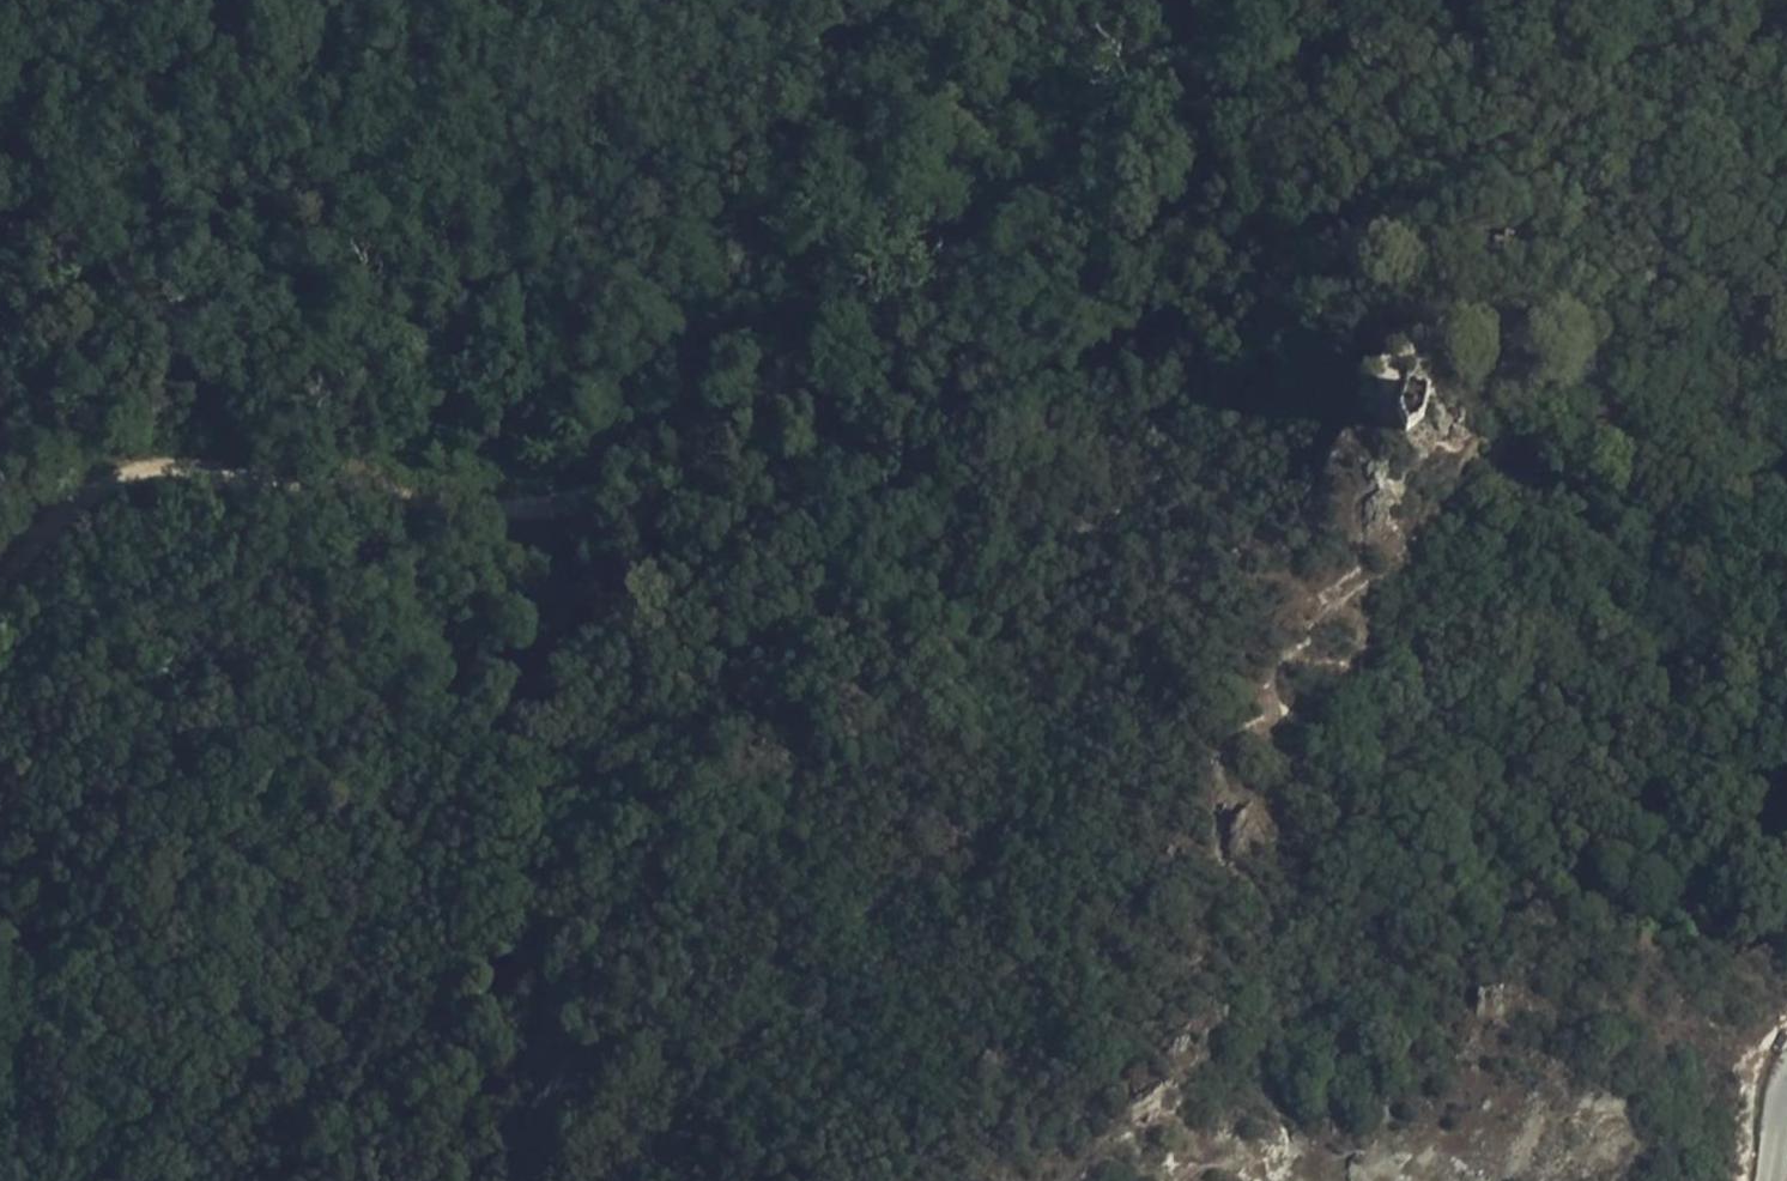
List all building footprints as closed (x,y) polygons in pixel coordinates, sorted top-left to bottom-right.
[(1441,396),(1409,387),(1399,425),(1411,444),(1432,430),(1441,396)]
